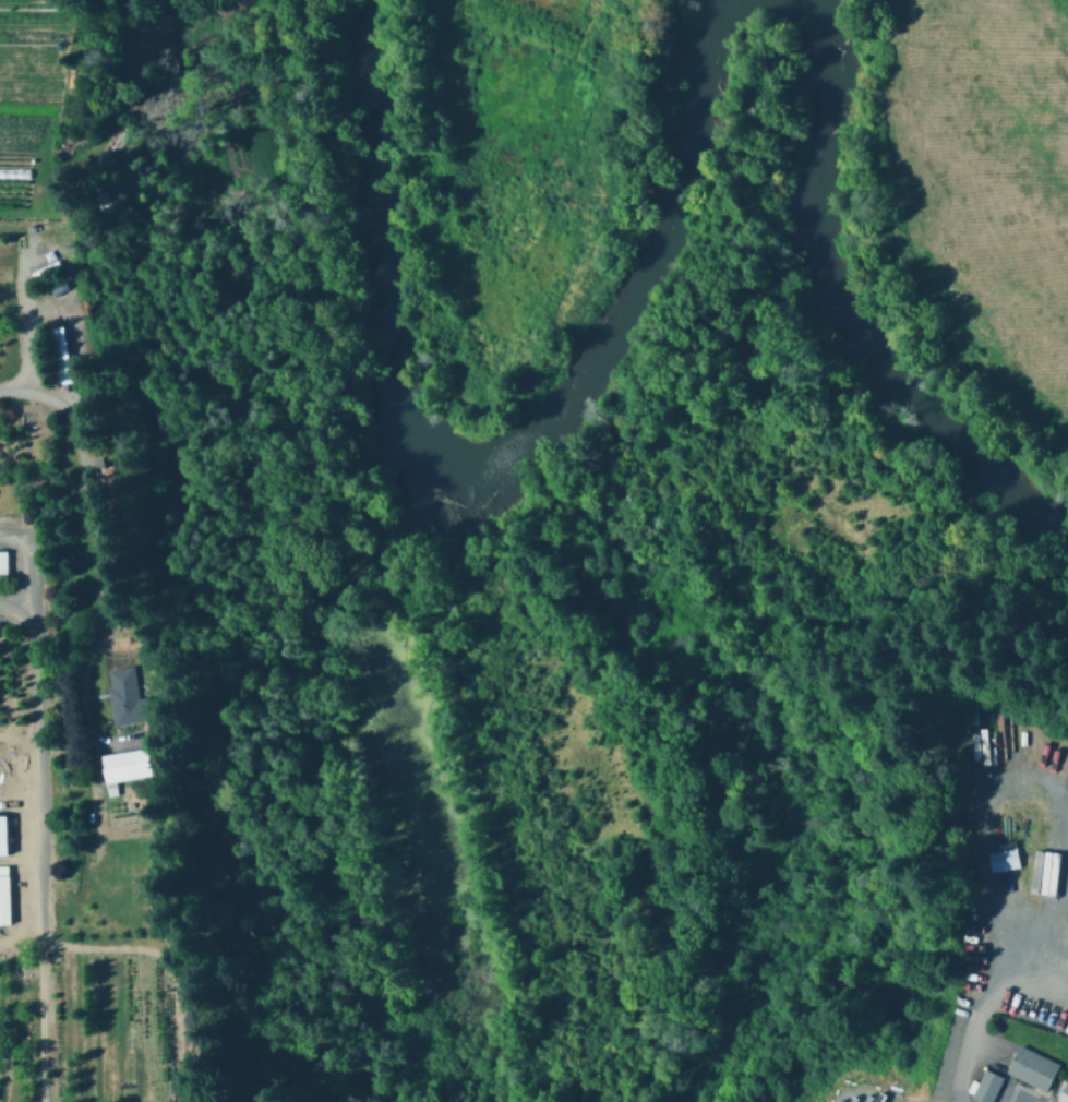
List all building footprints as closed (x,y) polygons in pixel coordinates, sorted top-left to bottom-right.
[(75,382),(61,384),(51,327),(65,325),(75,382)] [(10,579),(0,580),(0,551),(10,551),(10,579)] [(137,666),(143,698),(153,696),(157,719),(118,726),(111,688),(115,687),(111,670),(137,666)] [(119,786),(109,788),(104,755),(152,747),(156,775),(118,781),(119,786)] [(1022,866),(994,872),(991,853),(1018,848),(1022,866)] [(11,923),(0,923),(0,866),(11,866),(11,923)] [(1059,1066),(1046,1091),(1010,1071),(1023,1046),(1059,1066)] [(1006,1077),(993,1101),(984,1101),(974,1098),(975,1093),(970,1091),(975,1079),(981,1082),(987,1068),(1006,1077)] [(1066,1080),(1067,1081),(1067,1101),(1061,1101),(1059,1101),(1061,1098),(1058,1095),(1066,1080)]
